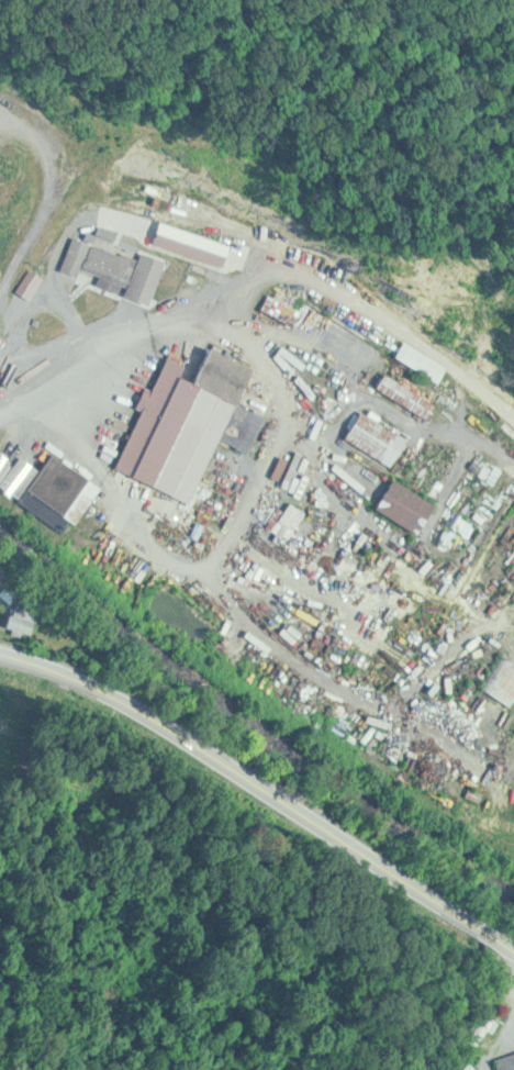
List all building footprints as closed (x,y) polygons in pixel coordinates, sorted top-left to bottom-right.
[(76,236),(123,254),(124,252),(144,259),(133,288),(125,285),(122,293),(98,285),(101,277),(83,269),(80,279),(62,272),(76,236)] [(271,293),(264,309),(301,328),(309,313),(271,293)] [(406,343),(451,366),(443,382),(398,359),(406,343)] [(167,367),(200,383),(216,349),(259,370),(194,505),(118,468),(167,367)] [(388,374),(438,405),(428,422),(378,390),(388,374)] [(364,411),(411,441),(394,468),(346,439),(364,411)] [(58,452),(108,487),(80,525),(74,521),(67,531),(23,500),(58,452)] [(398,478),(442,504),(422,536),(378,510),(398,478)] [(33,637),(40,623),(18,611),(11,625),(33,637)] [(503,655),(513,662),(513,703),(512,706),(482,688),(503,655)] [(469,1037),(479,1046),(500,1022),(491,1013),(469,1037)] [(494,1059),(513,1053),(513,1069),(498,1069),(494,1059)]
